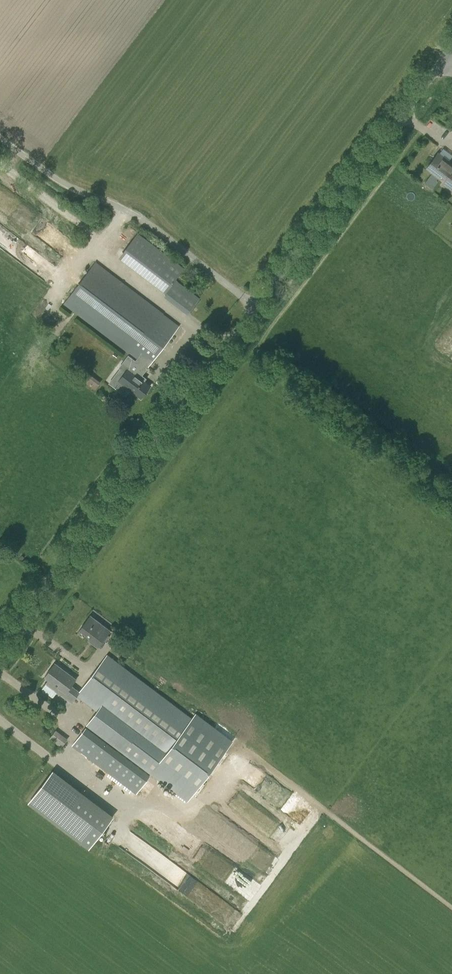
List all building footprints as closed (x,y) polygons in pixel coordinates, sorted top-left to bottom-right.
[(451,191),(451,165),(438,154),(427,168),(446,183),(443,186),(451,192),(451,191)] [(424,182),(430,187),(436,179),(430,174),(424,182)] [(175,280),(184,268),(138,233),(120,258),(166,293),(175,280)] [(148,368),(179,326),(95,262),(64,303),(137,360),(147,367),(148,368)] [(165,296),(188,314),(200,298),(175,280),(166,293),(167,293),(165,296)] [(147,367),(137,360),(136,361),(128,355),(119,368),(125,373),(119,380),(141,398),(150,386),(144,382),(147,378),(141,374),(147,367)] [(95,390),(101,382),(88,372),(82,379),(95,390)] [(98,648),(111,631),(97,620),(95,622),(89,618),(80,629),(94,640),(92,643),(98,648)] [(80,692),(77,696),(98,711),(88,724),(188,800),(232,742),(195,715),(193,719),(107,654),(80,691),(80,692)] [(77,696),(80,692),(80,691),(72,685),(77,679),(55,663),(45,677),(48,679),(45,683),(72,703),(77,696)] [(72,746),(98,765),(112,747),(86,727),(72,746)] [(62,747),(67,739),(56,730),(50,738),(62,747)] [(48,770),(25,804),(89,846),(111,813),(48,770)] [(230,903),(224,910),(227,913),(223,917),(229,924),(240,913),(230,903)]
